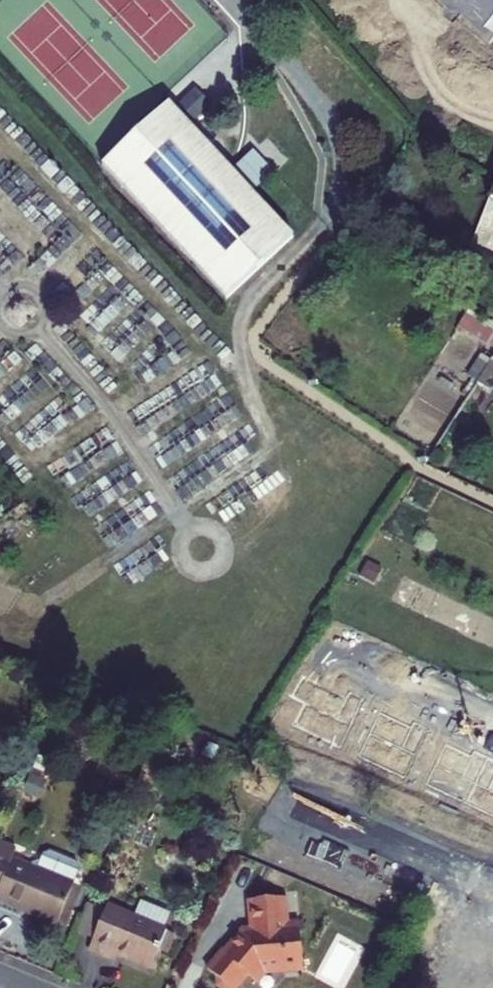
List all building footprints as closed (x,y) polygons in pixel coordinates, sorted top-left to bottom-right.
[(176,109),(190,123),(211,104),(196,90),(176,109)] [(103,165),(226,299),(292,238),(169,105),(103,165)] [(492,299),(492,192),(468,255),(478,259),(485,262),(478,277),(475,284),(474,291),(492,299)] [(472,275),(478,277),(485,262),(478,259),(472,275)] [(469,282),(475,284),(478,277),(472,275),(469,282)] [(473,387),(486,394),(492,384),(492,358),(491,357),(473,387)] [(81,867),(45,851),(37,869),(12,859),(15,851),(0,845),(0,904),(24,913),(26,909),(58,923),(64,909),(73,886),(81,867)] [(81,889),(73,886),(64,909),(72,911),(81,889)] [(258,983),(266,973),(268,970),(288,968),(289,965),(304,964),(301,923),(285,924),(282,897),(251,901),(253,931),(246,933),(244,934),(229,952),(225,950),(209,969),(217,976),(219,987),(220,987),(238,987),(248,975),(258,983)] [(165,936),(166,932),(132,918),(132,917),(107,907),(89,952),(113,962),(116,956),(150,970),(157,954),(165,936)] [(26,909),(24,913),(56,928),(58,923),(26,909)] [(174,940),(165,936),(157,954),(167,958),(174,940)]
